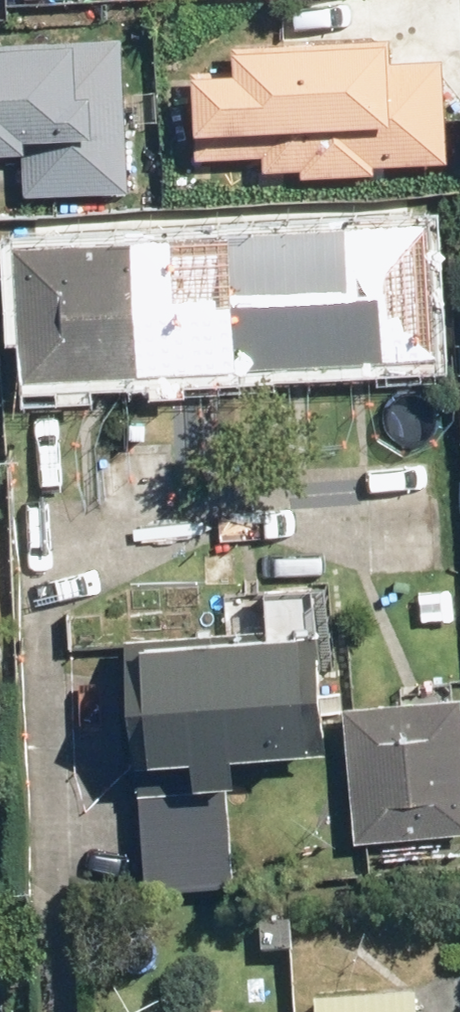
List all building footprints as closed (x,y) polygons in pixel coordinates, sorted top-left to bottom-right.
[(125,188),(118,35),(0,41),(0,145),(19,144),(21,193),(125,188)] [(374,163),(446,159),(441,56),(389,59),(388,37),(230,44),(231,67),(189,69),(192,127),(197,127),(199,156),(261,154),(262,170),(300,168),(300,175),(374,172),(374,163)] [(19,377),(434,355),(427,219),(12,242),(19,377)] [(372,574),(448,571),(442,460),(367,463),(372,574)] [(226,748),(323,740),(314,629),(127,643),(145,886),(236,880),(226,748)] [(459,831),(459,695),(343,705),(355,840),(459,831)] [(415,996),(315,1003),(315,1011),(416,1011),(415,996)]
